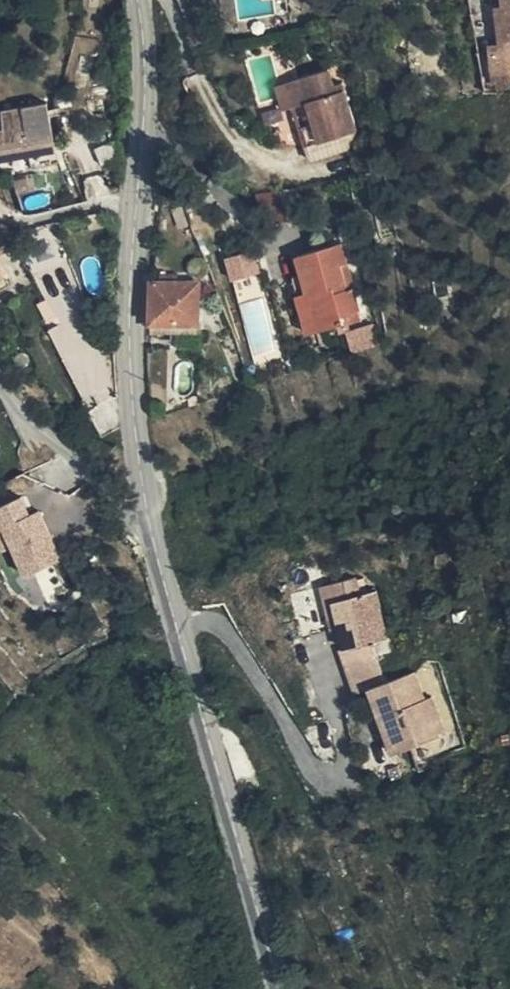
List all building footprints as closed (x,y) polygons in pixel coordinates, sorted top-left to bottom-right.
[(504,0),(497,0),(501,40),(494,40),(496,65),(509,63),(509,46),(504,0)] [(349,135),(372,131),(358,93),(349,97),(343,80),(302,96),(311,120),(324,116),(331,134),(319,139),(349,135)] [(0,100),(3,120),(51,114),(47,93),(0,100)] [(302,96),(298,98),(306,122),(311,120),(302,96)] [(306,122),(298,98),(293,100),(302,124),(306,122)] [(0,120),(0,149),(29,145),(31,160),(58,154),(51,114),(3,120),(0,120)] [(93,142),(98,154),(117,147),(115,128),(93,142)] [(375,140),(372,131),(349,135),(319,139),(318,140),(326,160),(375,140)] [(0,249),(0,276),(11,271),(0,249)] [(250,251),(223,259),(229,281),(257,274),(250,251)] [(323,263),(328,283),(344,341),(371,334),(369,325),(385,321),(379,298),(373,300),(366,274),(373,273),(367,253),(323,263)] [(379,298),(373,273),(366,274),(373,300),(379,298)] [(344,341),(328,283),(318,285),(333,343),(344,341)] [(173,330),(216,332),(217,294),(174,291),(173,330)] [(272,337),(267,305),(244,309),(249,341),(272,337)] [(25,494),(0,505),(0,534),(6,548),(16,543),(29,573),(67,556),(44,506),(33,511),(25,494)] [(379,654),(401,646),(396,627),(391,629),(379,580),(363,585),(358,566),(324,576),(330,595),(338,593),(345,616),(352,614),(358,638),(351,640),(344,642),(350,664),(379,654)] [(338,593),(330,595),(335,618),(345,616),(338,593)] [(345,616),(351,640),(358,638),(352,614),(345,616)] [(379,654),(350,664),(357,690),(372,686),(379,714),(393,711),(403,749),(443,738),(436,711),(427,713),(424,702),(416,674),(386,682),(379,654)] [(433,699),(424,702),(427,713),(436,711),(433,699)] [(393,711),(379,714),(390,752),(403,749),(393,711)] [(4,871),(0,876),(0,895),(2,897),(15,879),(4,871)]
